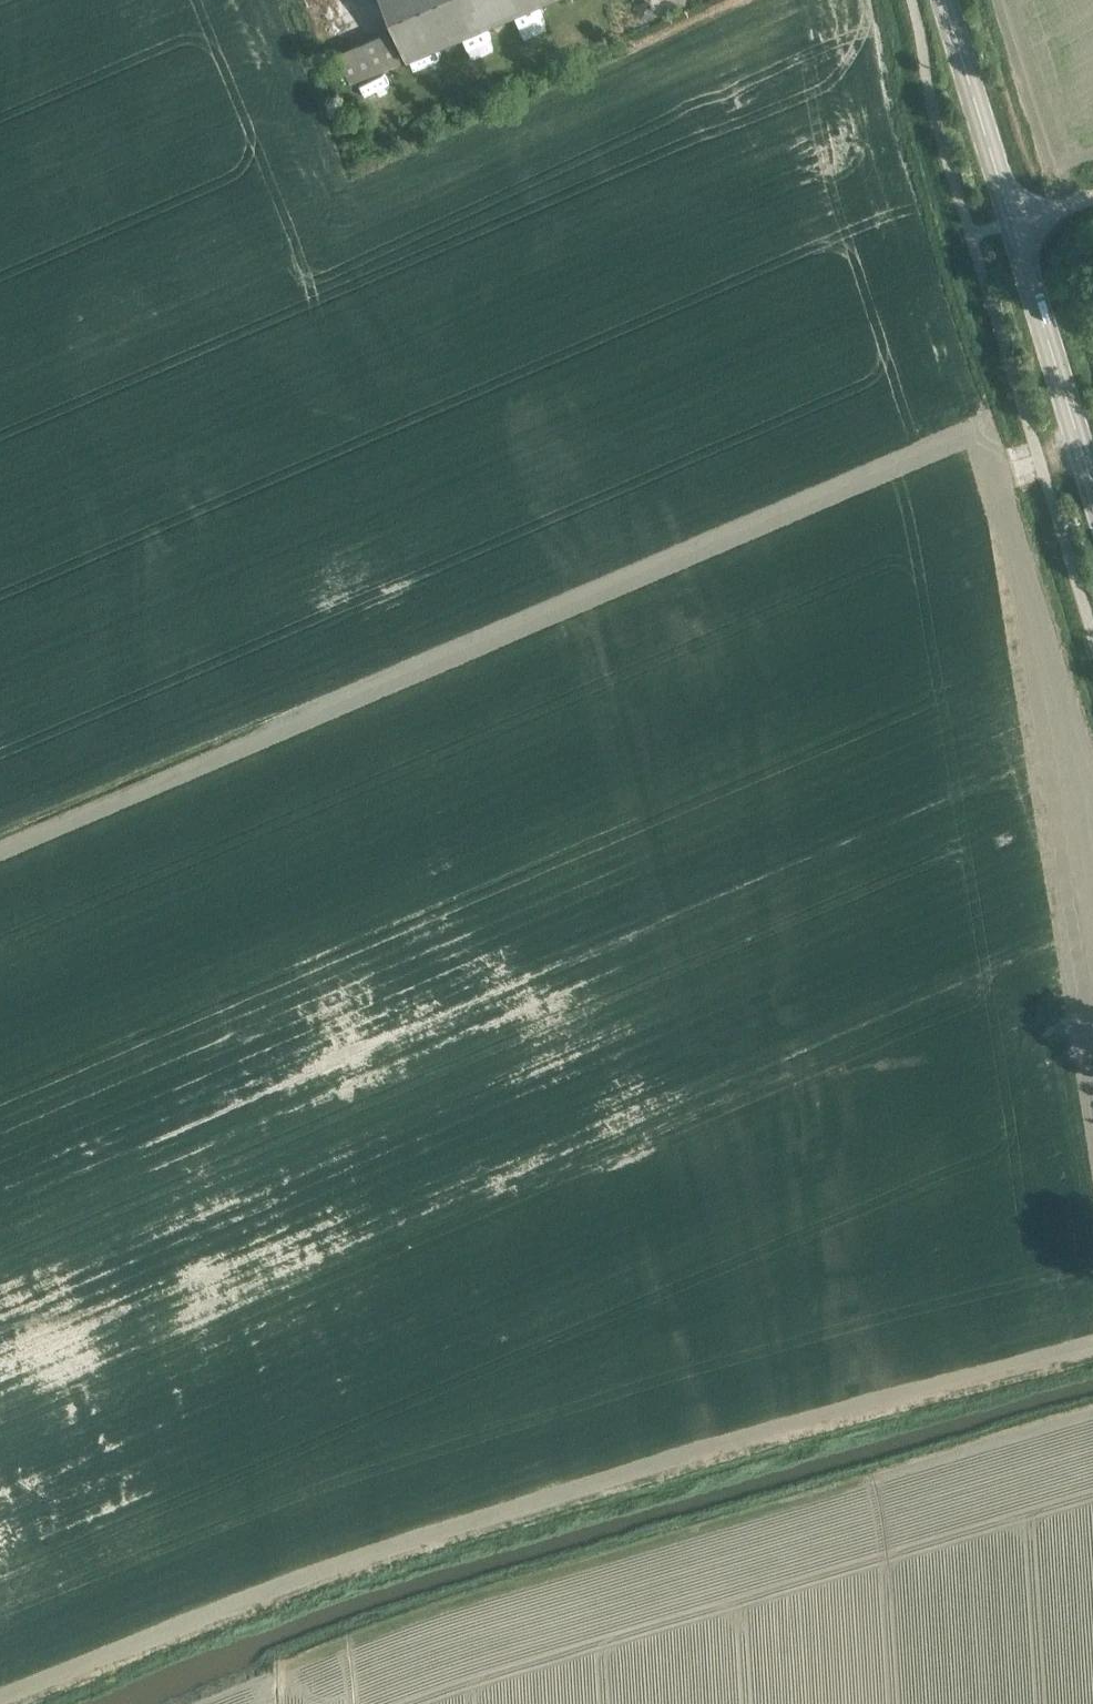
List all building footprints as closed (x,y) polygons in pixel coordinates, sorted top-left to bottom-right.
[(393,29),(339,52),(352,81),(543,0),(381,0),(393,29)]
